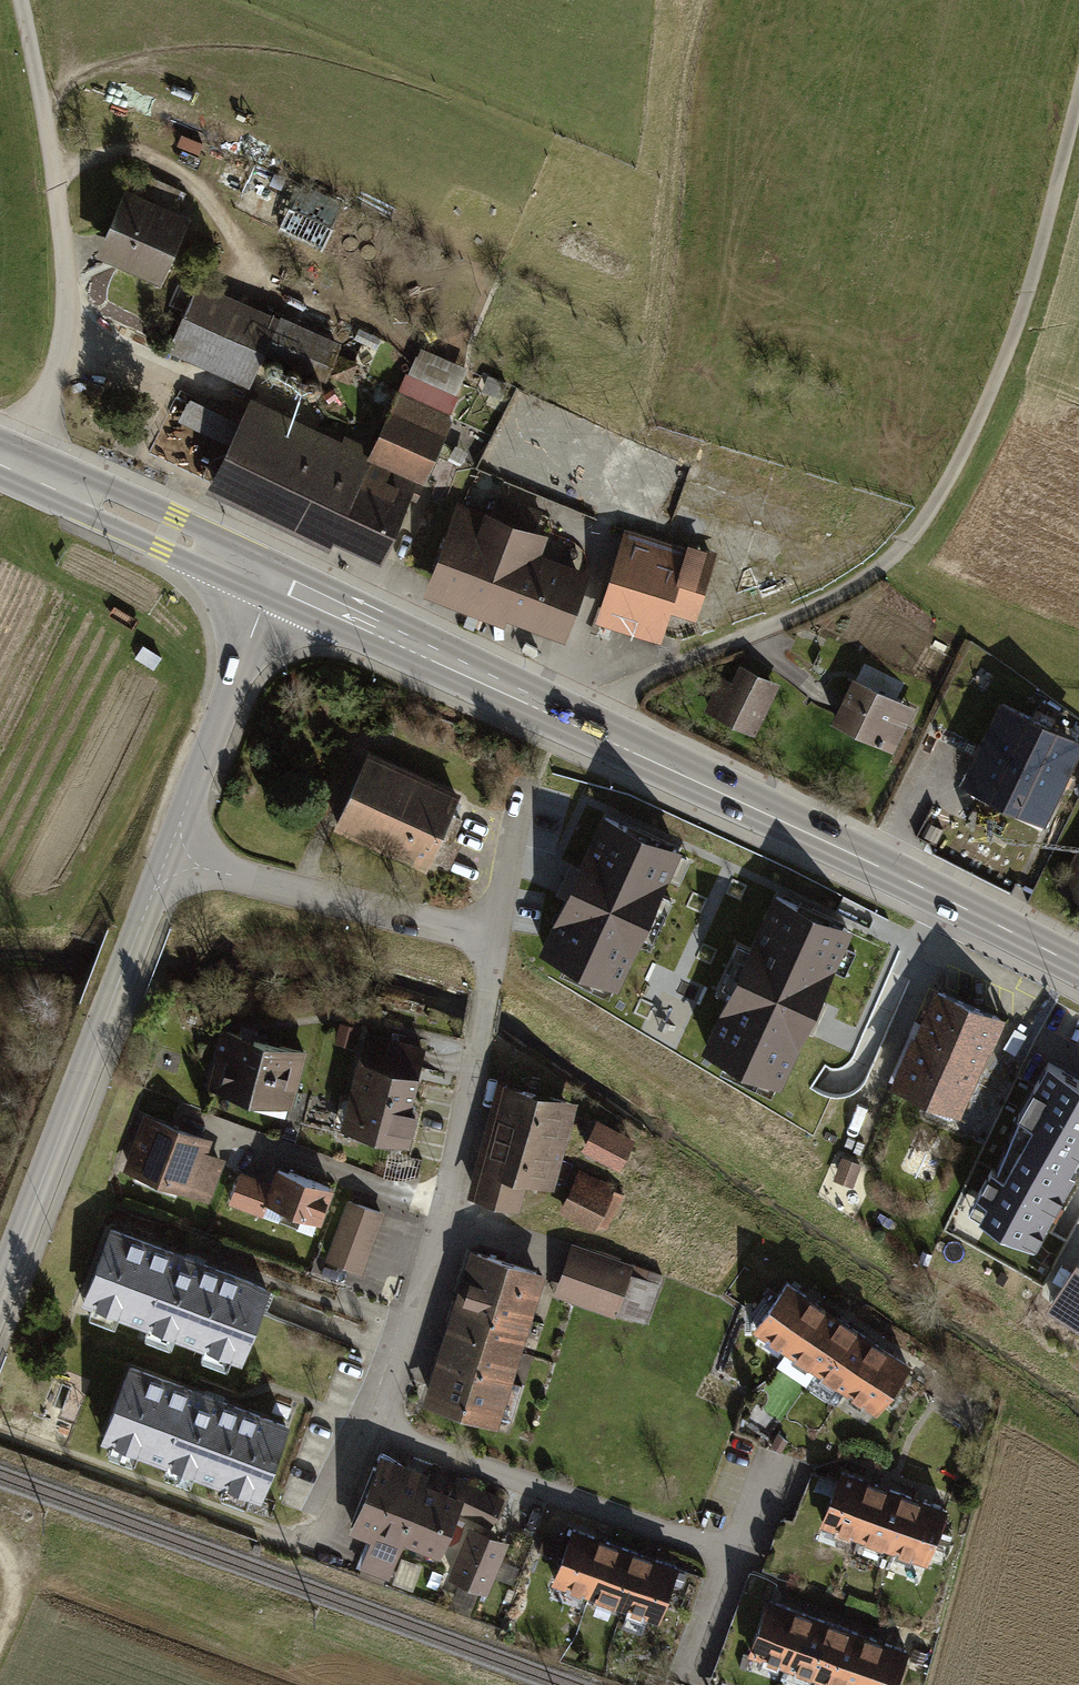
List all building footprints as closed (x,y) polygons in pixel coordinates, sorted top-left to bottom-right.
[(302,186),(284,224),(326,244),(344,205),(302,186)] [(184,226),(121,198),(93,261),(156,289),(184,226)] [(336,345),(194,288),(166,360),(248,393),(264,354),(324,377),(336,345)] [(357,471),(184,387),(149,460),(383,572),(454,425),(393,396),(357,471)] [(491,517),(463,506),(434,581),(564,630),(582,582),(569,578),(571,571),(526,554),(541,514),(498,498),(491,517)] [(711,556),(630,530),(606,606),(661,623),(666,607),(693,615),(711,556)] [(775,681),(723,658),(701,709),(752,731),(775,681)] [(915,700),(856,675),(834,725),(893,750),(915,700)] [(1076,733),(1004,699),(966,779),(1038,813),(1076,733)] [(460,797),(370,757),(334,835),(424,876),(460,797)] [(679,847),(599,811),(536,949),(614,986),(679,847)] [(1052,886),(1078,900),(1078,834),(1052,886)] [(852,928),(772,892),(700,1048),(778,1086),(809,1019),(852,928)] [(1001,1018),(934,988),(890,1083),(957,1114),(1001,1018)] [(302,1060),(220,1038),(206,1090),(288,1112),(302,1060)] [(1047,1063),(966,1208),(1032,1245),(1078,1160),(1078,1081),(1047,1063)] [(421,1084),(359,1069),(344,1130),(406,1145),(421,1084)] [(573,1112),(498,1092),(474,1184),(549,1204),(573,1112)] [(224,1153),(146,1123),(126,1175),(204,1205),(224,1153)] [(632,1150),(592,1134),(581,1160),(621,1176),(632,1150)] [(327,1199),(274,1179),(260,1215),(314,1235),(327,1199)] [(611,1202),(577,1186),(563,1217),(597,1233),(611,1202)] [(381,1221),(344,1207),(323,1264),(359,1277),(381,1221)] [(263,1281),(102,1224),(76,1299),(237,1356),(263,1281)] [(543,1279),(472,1256),(424,1404),(495,1427),(543,1279)] [(628,1275),(565,1257),(552,1301),(614,1320),(628,1275)] [(906,1370),(785,1290),(750,1341),(871,1421),(906,1370)] [(257,1493),(284,1418),(124,1362),(97,1437),(257,1493)] [(501,1496),(377,1454),(349,1535),(443,1567),(462,1512),(492,1522),(501,1496)] [(944,1508),(842,1472),(821,1531),(923,1567),(944,1508)] [(504,1549),(469,1535),(449,1586),(484,1600),(504,1549)] [(675,1568),(565,1535),(547,1592),(657,1626),(675,1568)] [(770,1602),(747,1666),(802,1684),(895,1684),(908,1649),(770,1602)]
